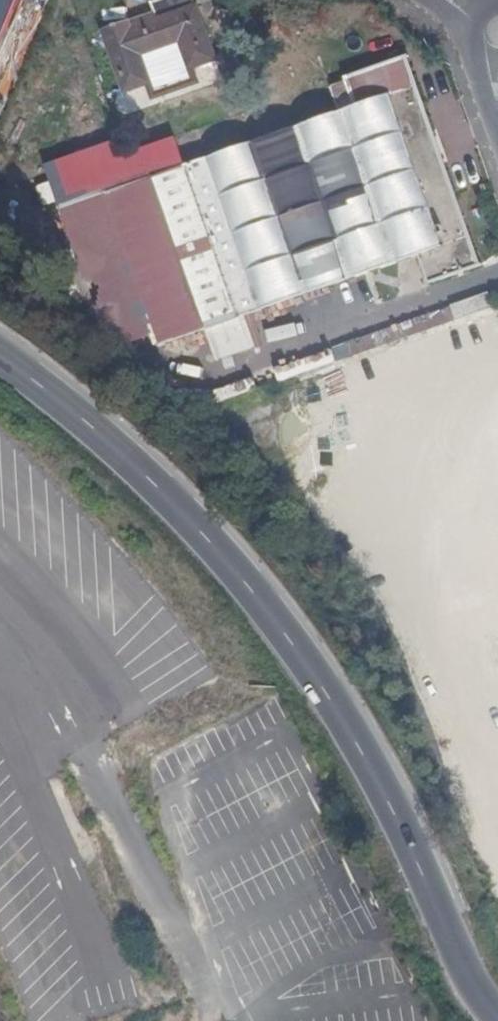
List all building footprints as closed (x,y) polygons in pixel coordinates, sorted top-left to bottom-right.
[(21,0),(0,0),(0,49),(21,0)] [(122,17),(97,26),(120,86),(144,77),(133,48),(173,34),(184,62),(208,54),(188,0),(145,0),(147,8),(150,16),(125,26),(122,17)] [(147,8),(122,17),(125,26),(150,16),(147,8)] [(476,266),(475,264),(472,264),(398,67),(400,66),(398,63),(337,86),(345,110),(182,170),(177,171),(178,175),(182,174),(236,319),(233,321),(235,324),(413,257),(424,285),(476,266)] [(73,208),(102,199),(151,181),(177,171),(182,170),(172,142),(64,181),(73,208)] [(153,184),(151,181),(102,199),(103,202),(107,201),(158,349),(155,350),(156,353),(206,336),(205,333),(201,333),(150,185),(153,184)] [(461,319),(487,309),(482,295),(457,305),(461,319)] [(187,403),(198,412),(455,320),(450,308),(187,403)]
